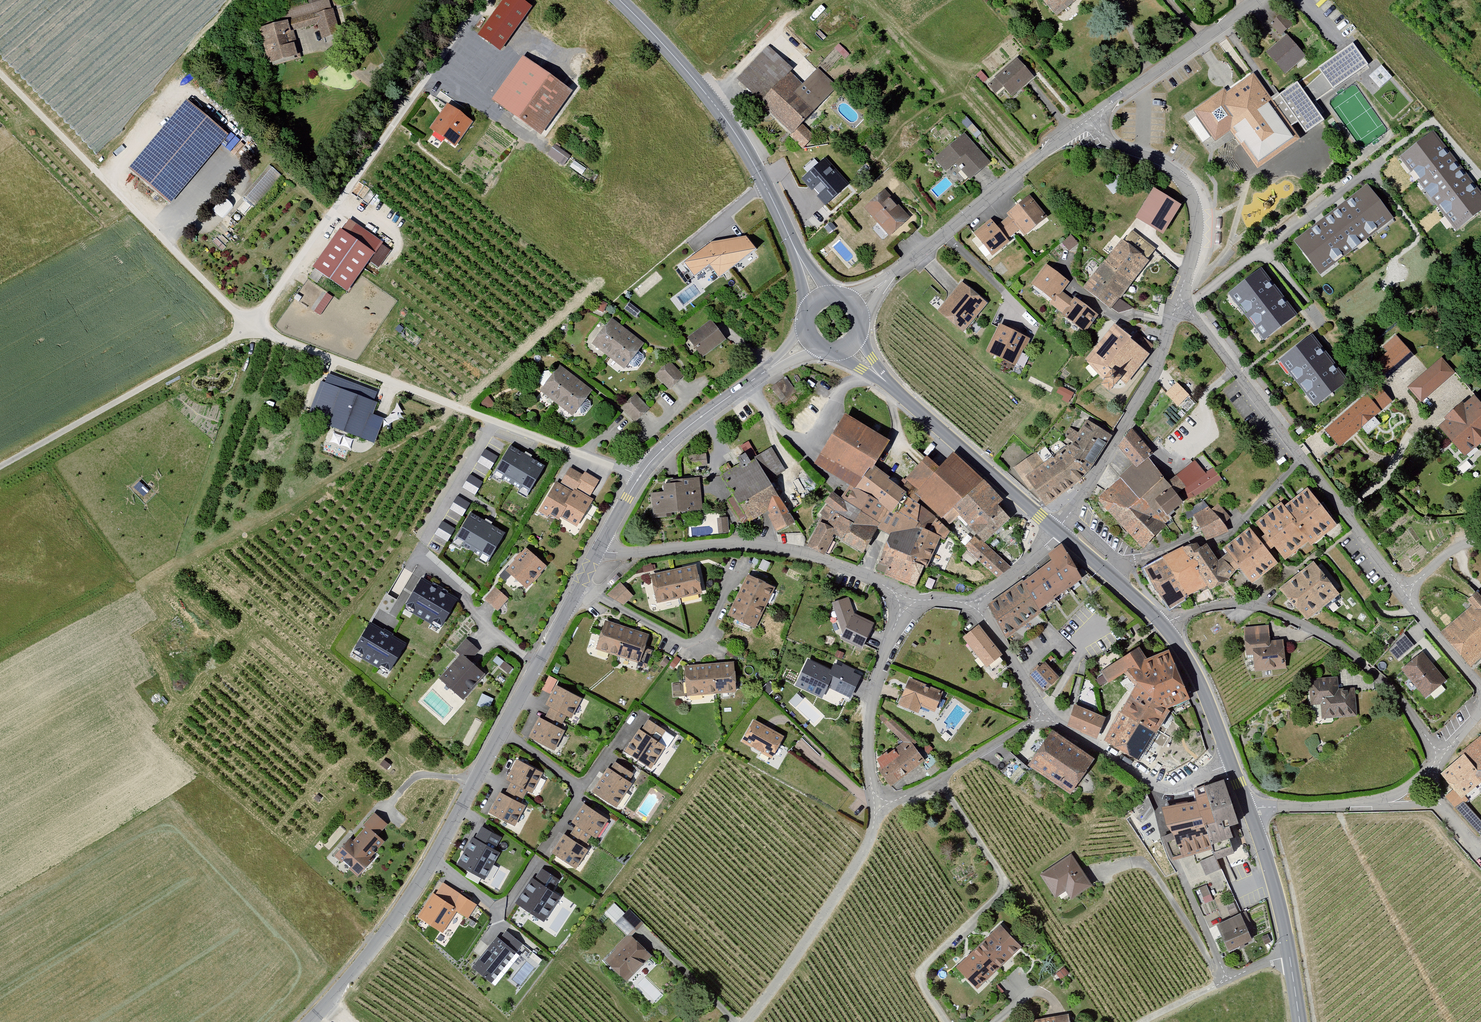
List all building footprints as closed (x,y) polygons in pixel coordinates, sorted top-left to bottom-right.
[(296,32),(320,25),(326,48),(349,41),(337,0),(302,0),(255,14),(272,71),(305,61),(296,32)] [(523,0),(507,0),(481,35),(503,51),(534,8),(523,0)] [(1057,17),(1083,0),(1045,0),(1057,17)] [(1270,54),(1288,76),(1309,60),(1290,37),(1297,31),(1285,16),(1272,26),(1285,42),(1270,54)] [(1271,100),(1254,75),(1226,94),(1224,91),(1193,112),(1214,143),(1230,132),(1256,170),(1299,141),(1290,128),(1298,123),(1306,135),(1324,122),(1312,104),(1368,66),(1353,44),(1271,100)] [(791,140),(806,153),(817,140),(807,131),(819,117),(816,114),(841,86),(820,67),(803,85),(792,75),(796,71),(768,45),(734,83),(794,136),(791,140)] [(850,57),(840,47),(836,51),(847,61),(850,57)] [(576,94),(525,57),(494,99),(545,136),(576,94)] [(1035,79),(1019,59),(997,77),(1013,97),(1035,79)] [(989,81),(983,73),(978,77),(984,85),(989,81)] [(230,136),(189,101),(132,169),(173,204),(230,136)] [(474,123),(448,105),(432,127),(457,146),(474,123)] [(1433,132),(1399,158),(1456,231),(1480,212),(1480,193),(1433,132)] [(991,161),(966,135),(938,160),(949,172),(956,165),(971,181),(991,161)] [(554,146),(548,156),(565,167),(572,158),(554,146)] [(824,158),(800,180),(825,207),(849,185),(824,158)] [(281,176),(269,166),(241,199),(254,209),(281,176)] [(1393,219),(1367,185),(1294,242),(1320,275),(1393,219)] [(1185,206),(1157,189),(1139,218),(1167,235),(1185,206)] [(913,219),(886,191),(866,210),(893,238),(913,219)] [(1050,220),(1031,197),(1009,214),(1011,216),(1024,233),(1028,237),(1050,220)] [(226,198),(213,209),(221,218),(234,207),(226,198)] [(994,220),(977,234),(994,256),(1024,233),(1011,216),(999,226),(994,220)] [(385,244),(350,219),(316,268),(351,292),(385,244)] [(878,223),(874,227),(884,237),(888,233),(878,223)] [(1162,251),(1133,229),(1087,290),(1122,316),(1136,311),(1123,302),(1162,251)] [(744,238),(712,243),(684,265),(694,278),(709,266),(719,279),(754,251),(744,238)] [(1047,266),(1033,285),(1054,300),(1051,305),(1065,315),(1063,318),(1089,336),(1102,318),(1076,299),(1074,302),(1064,294),(1072,284),(1047,266)] [(1264,268),(1231,294),(1268,341),(1301,315),(1264,268)] [(309,278),(299,291),(304,294),(300,299),(320,315),(334,297),(309,278)] [(987,305),(961,284),(938,313),(963,334),(987,305)] [(646,343),(613,319),(593,346),(627,370),(646,343)] [(728,340),(713,320),(690,338),(705,358),(728,340)] [(1131,336),(1114,323),(1084,360),(1099,376),(1130,338),(1131,336)] [(1028,340),(999,327),(987,353),(1015,366),(1028,340)] [(1153,345),(1137,332),(1130,338),(1099,376),(1104,380),(1100,384),(1109,391),(1120,379),(1126,384),(1150,354),(1148,352),(1153,345)] [(1316,335),(1282,361),(1319,407),(1352,381),(1316,335)] [(1415,357),(1396,336),(1383,348),(1388,353),(1375,365),(1388,380),(1415,357)] [(1440,357),(1407,387),(1425,406),(1457,377),(1440,357)] [(671,362),(657,376),(671,390),(685,376),(671,362)] [(594,390),(562,367),(542,393),(575,417),(594,390)] [(1200,392),(1178,373),(1163,390),(1169,395),(1167,398),(1183,412),(1200,392)] [(378,395),(329,376),(327,385),(322,383),(306,424),(376,447),(381,433),(370,428),(379,405),(375,403),(378,395)] [(1393,402),(1378,385),(1325,433),(1339,449),(1393,402)] [(1059,386),(1056,394),(1071,400),(1074,391),(1059,386)] [(636,395),(623,409),(637,423),(651,409),(636,395)] [(1445,428),(1471,460),(1480,451),(1480,399),(1445,428)] [(889,441),(849,418),(816,468),(851,488),(844,500),(835,494),(826,505),(829,507),(821,516),(824,517),(821,523),(823,525),(809,549),(827,558),(837,539),(846,543),(846,546),(867,558),(873,552),(883,533),(893,539),(882,568),(890,572),(888,578),(918,592),(944,543),(946,544),(954,534),(951,531),(957,523),(975,540),(968,550),(1000,582),(1012,571),(989,548),(1015,523),(1003,510),(1007,504),(957,455),(945,472),(932,460),(900,486),(875,467),(889,441)] [(1035,488),(1051,511),(1090,480),(1115,440),(1089,424),(1082,437),(1072,432),(1068,441),(1079,448),(1077,453),(1070,450),(1048,466),(1038,455),(1015,472),(1029,491),(1035,488)] [(1136,435),(1120,450),(1137,468),(1100,503),(1149,554),(1175,529),(1172,526),(1186,513),(1184,509),(1189,506),(1187,503),(1194,498),(1198,499),(1219,482),(1214,475),(1209,479),(1197,465),(1172,486),(1154,464),(1157,457),(1136,435)] [(545,464),(511,444),(494,472),(528,492),(545,464)] [(725,476),(722,477),(741,512),(751,531),(759,527),(756,522),(770,514),(779,532),(789,527),(793,524),(785,509),(803,499),(789,475),(786,476),(772,452),(758,460),(749,445),(741,449),(747,458),(739,463),(742,466),(735,470),(731,464),(721,469),(725,476)] [(484,449),(478,462),(491,468),(497,455),(484,449)] [(584,479),(571,472),(562,489),(557,486),(542,514),(560,524),(562,520),(579,529),(593,504),(588,501),(598,483),(584,476),(584,479)] [(463,486),(475,493),(483,481),(470,474),(463,486)] [(705,516),(701,481),(666,485),(667,494),(651,495),(654,522),(705,516)] [(1337,525),(1308,487),(1284,505),(1281,502),(1255,523),(1264,534),(1261,536),(1258,538),(1249,527),(1223,548),(1227,553),(1218,560),(1207,543),(1200,547),(1197,542),(1182,546),(1143,568),(1155,589),(1170,610),(1186,600),(1185,599),(1189,596),(1189,595),(1208,587),(1210,589),(1230,580),(1230,578),(1237,570),(1241,570),(1252,583),(1278,563),(1269,551),(1272,549),(1275,546),(1285,560),(1308,543),(1311,546),(1337,525)] [(462,516),(470,503),(458,495),(450,508),(462,516)] [(1194,514),(1207,539),(1230,530),(1225,523),(1231,516),(1217,503),(1210,509),(1208,506),(1194,514)] [(505,531),(471,510),(454,539),(488,559),(505,531)] [(728,519),(718,520),(720,538),(730,536),(728,519)] [(436,533),(448,541),(455,528),(443,521),(436,533)] [(527,549),(507,571),(528,590),(548,568),(527,549)] [(1025,582),(987,608),(1011,642),(1048,616),(1045,612),(1087,583),(1065,551),(1053,559),(1057,564),(1028,585),(1025,582)] [(1317,565),(1284,591),(1310,624),(1343,598),(1317,565)] [(698,566),(653,574),(658,603),(703,595),(698,566)] [(750,575),(731,617),(758,629),(777,588),(750,575)] [(457,598),(421,577),(404,606),(441,627),(457,598)] [(634,596),(622,583),(608,596),(624,605),(634,596)] [(510,600),(496,588),(485,600),(499,612),(510,600)] [(1478,598),(1473,593),(1462,602),(1466,607),(1436,634),(1465,666),(1480,652),(1480,595),(1478,598)] [(851,600),(835,606),(845,636),(843,642),(866,653),(877,629),(857,620),(851,600)] [(406,641),(370,621),(352,652),(388,672),(406,641)] [(650,636),(607,621),(597,650),(641,664),(650,636)] [(1271,626),(1245,629),(1249,659),(1257,659),(1259,673),(1289,670),(1286,643),(1273,645),(1271,626)] [(980,628),(964,640),(989,672),(992,670),(996,675),(1007,667),(1002,662),(1005,660),(980,628)] [(1390,650),(1399,658),(1413,644),(1404,635),(1390,650)] [(482,653),(466,640),(455,653),(459,657),(438,681),(464,704),(487,678),(472,665),(482,653)] [(1104,676),(1110,687),(1132,675),(1142,684),(1108,742),(1147,764),(1176,714),(1173,712),(1194,700),(1171,659),(1151,670),(1142,654),(1104,676)] [(1426,656),(1405,672),(1429,702),(1450,686),(1426,656)] [(835,672),(808,660),(796,689),(826,701),(831,690),(853,699),(862,677),(837,666),(835,672)] [(1045,663),(1031,677),(1045,691),(1059,677),(1045,663)] [(737,665),(688,667),(689,697),(738,695),(737,665)] [(947,694),(912,680),(901,707),(922,715),(924,710),(938,715),(947,694)] [(1338,680),(1309,683),(1311,709),(1322,708),(1323,724),(1360,720),(1356,686),(1339,687),(1338,680)] [(684,682),(673,683),(673,696),(685,696),(684,682)] [(584,700),(555,686),(546,704),(553,707),(546,721),(541,719),(531,738),(558,751),(568,732),(562,729),(567,719),(573,722),(584,700)] [(1110,720),(1077,708),(1069,730),(1102,742),(1110,720)] [(887,717),(881,723),(905,745),(878,761),(883,769),(881,772),(895,790),(929,764),(917,748),(920,745),(887,717)] [(667,734),(648,721),(627,753),(654,770),(667,749),(661,744),(667,734)] [(787,738),(757,721),(745,744),(775,760),(787,738)] [(1454,753),(1460,760),(1438,778),(1454,798),(1471,785),(1480,797),(1480,731),(1454,753)] [(1100,762),(1056,733),(1032,769),(1075,799),(1100,762)] [(544,775),(517,762),(507,783),(511,785),(506,796),(502,794),(492,815),(518,828),(527,809),(522,806),(528,793),(534,795),(544,775)] [(635,776),(617,765),(613,771),(610,769),(594,794),(619,810),(636,785),(631,782),(635,776)] [(1227,783),(1210,789),(1214,800),(1172,814),(1179,836),(1167,841),(1174,864),(1217,850),(1221,862),(1238,857),(1234,843),(1240,841),(1237,833),(1243,831),(1227,783)] [(1155,811),(1146,791),(1128,811),(1143,825),(1155,811)] [(1466,826),(1476,817),(1458,797),(1455,800),(1448,793),(1442,799),(1466,826)] [(585,806),(572,825),(577,828),(569,840),(566,837),(554,855),(580,871),(592,853),(586,849),(593,837),(598,840),(610,822),(585,806)] [(393,826),(375,812),(362,828),(365,831),(356,841),(351,837),(334,859),(359,879),(369,873),(375,865),(371,862),(378,853),(383,856),(392,844),(384,838),(393,826)] [(501,836),(482,825),(475,836),(473,835),(457,863),(485,878),(500,851),(494,848),(501,836)] [(1073,856),(1044,878),(1060,899),(1067,894),(1075,904),(1097,888),(1073,856)] [(1215,857),(1201,864),(1208,878),(1222,871),(1215,857)] [(559,879),(541,867),(534,878),(533,876),(516,902),(544,920),(561,895),(552,889),(559,879)] [(477,904),(443,882),(436,893),(434,892),(418,915),(443,932),(457,910),(468,917),(477,904)] [(1206,886),(1199,890),(1206,905),(1214,901),(1206,886)] [(604,915),(629,939),(606,964),(629,985),(654,958),(633,938),(644,927),(630,913),(627,917),(614,905),(604,915)] [(1243,915),(1219,926),(1232,954),(1256,943),(1243,915)] [(1002,926),(958,970),(982,993),(1025,949),(1002,926)] [(523,943),(507,930),(500,938),(497,935),(472,965),(492,981),(523,943)]
